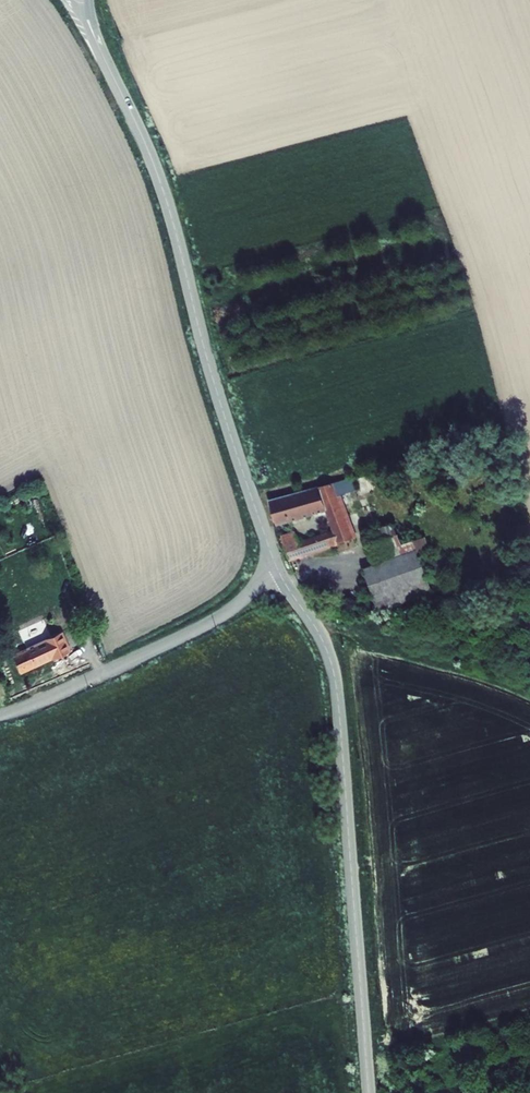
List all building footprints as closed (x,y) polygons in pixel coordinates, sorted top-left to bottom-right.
[(358,484),(273,506),(279,529),(329,516),(334,537),(298,547),(294,534),(283,537),(291,566),(354,550),(354,547),(357,544),(366,539),(377,535),(371,512),(366,513),(363,504),(370,502),(366,487),(359,488),(358,484)] [(377,535),(366,539),(377,567),(364,572),(380,615),(434,595),(420,558),(430,554),(425,539),(404,547),(397,527),(377,535)] [(62,629),(14,650),(21,665),(55,650),(66,672),(85,663),(81,651),(73,654),(62,629)]
